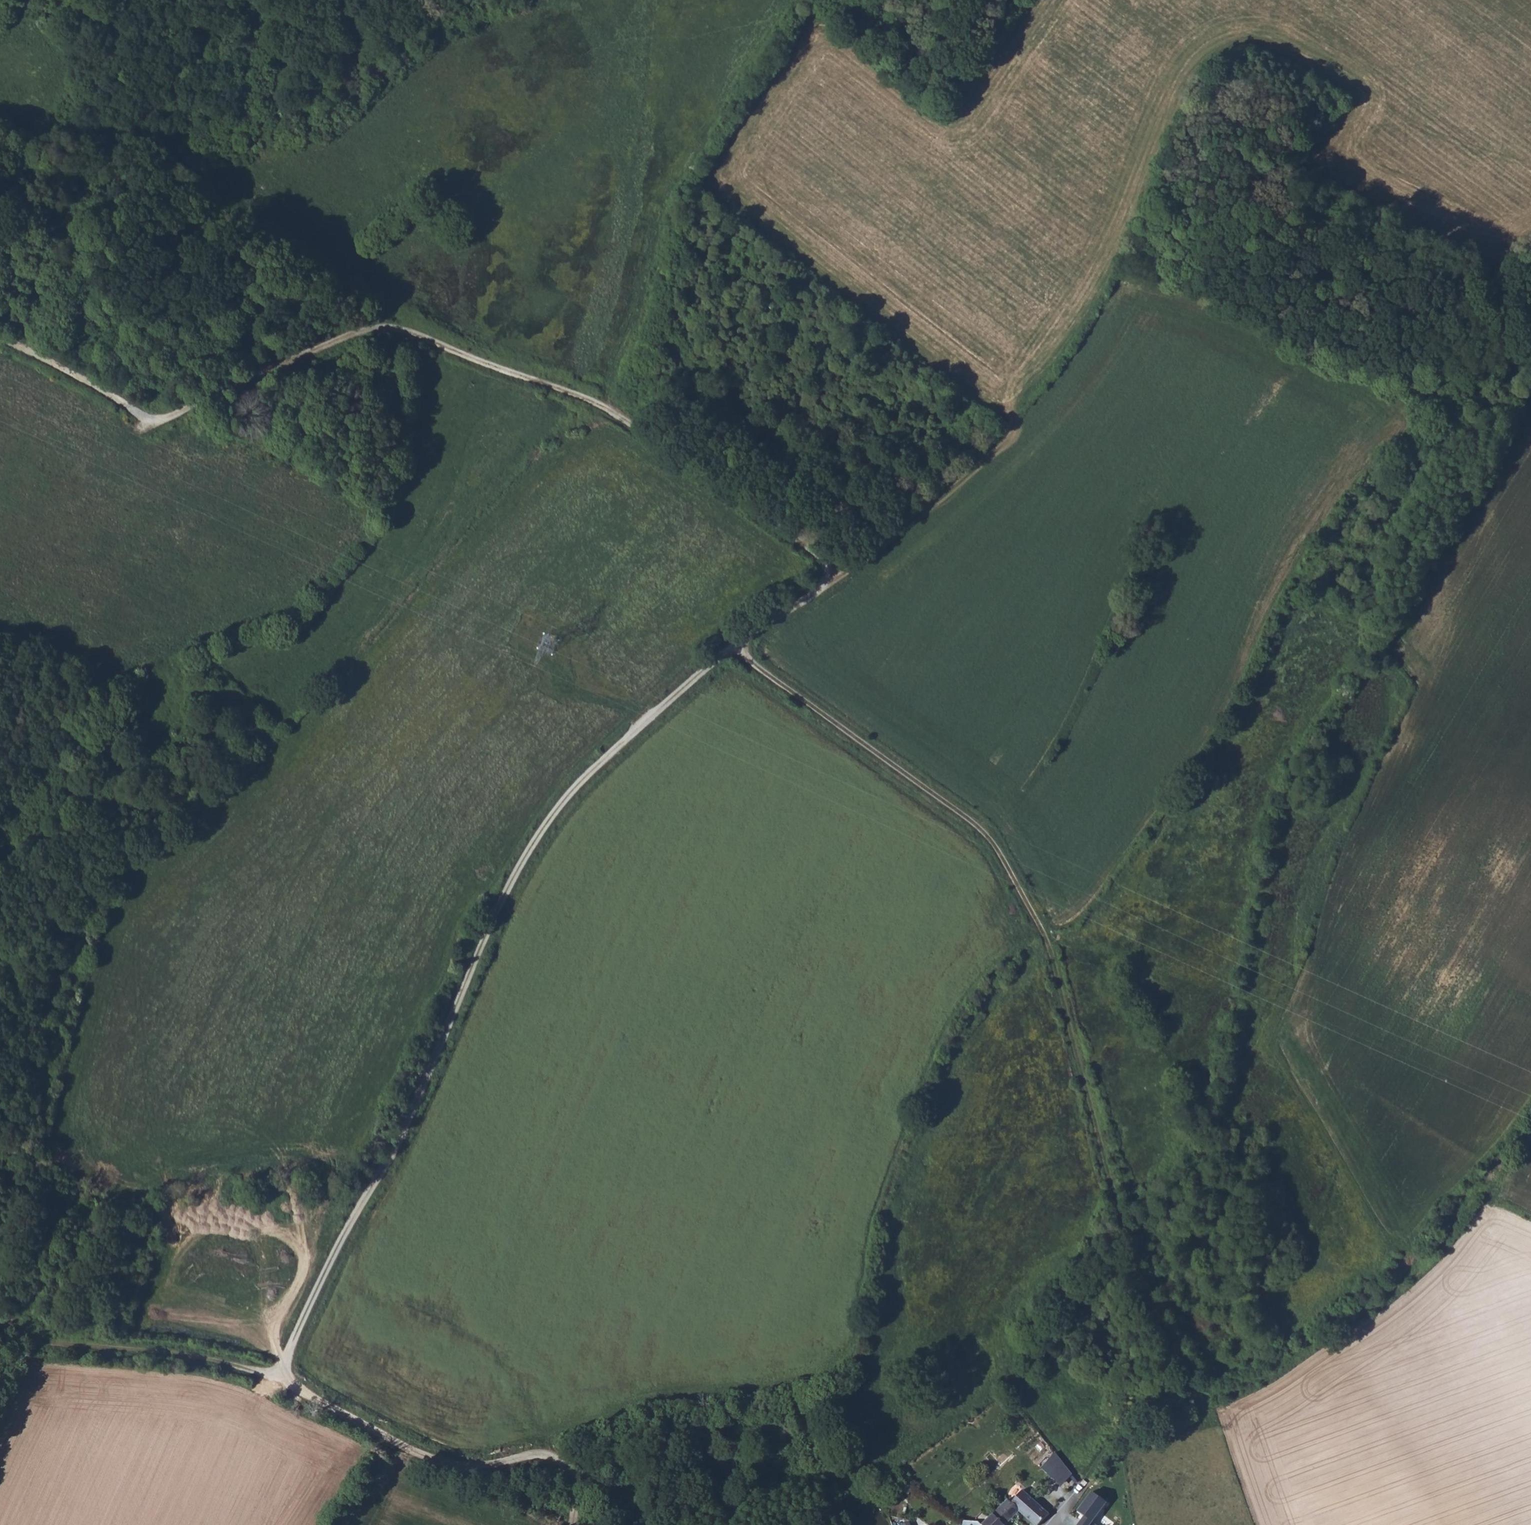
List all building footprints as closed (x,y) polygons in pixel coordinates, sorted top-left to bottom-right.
[(1043,1500),(1068,1468),(1052,1456),(1027,1487),(1043,1500)] [(1001,1488),(997,1492),(1009,1504),(1021,1514),(1026,1508),(1032,1513),(1043,1500),(1027,1487),(1016,1479),(1006,1492),(1001,1488)] [(996,1493),(982,1509),(995,1520),(1009,1504),(997,1492),(996,1493)] [(1079,1512),(1086,1516),(1079,1524),(1091,1524),(1107,1504),(1091,1493),(1079,1512)] [(979,1506),(966,1506),(967,1520),(972,1524),(971,1524),(991,1524),(995,1520),(982,1509),(979,1506)] [(907,1512),(897,1518),(901,1524),(914,1524),(907,1512)]
